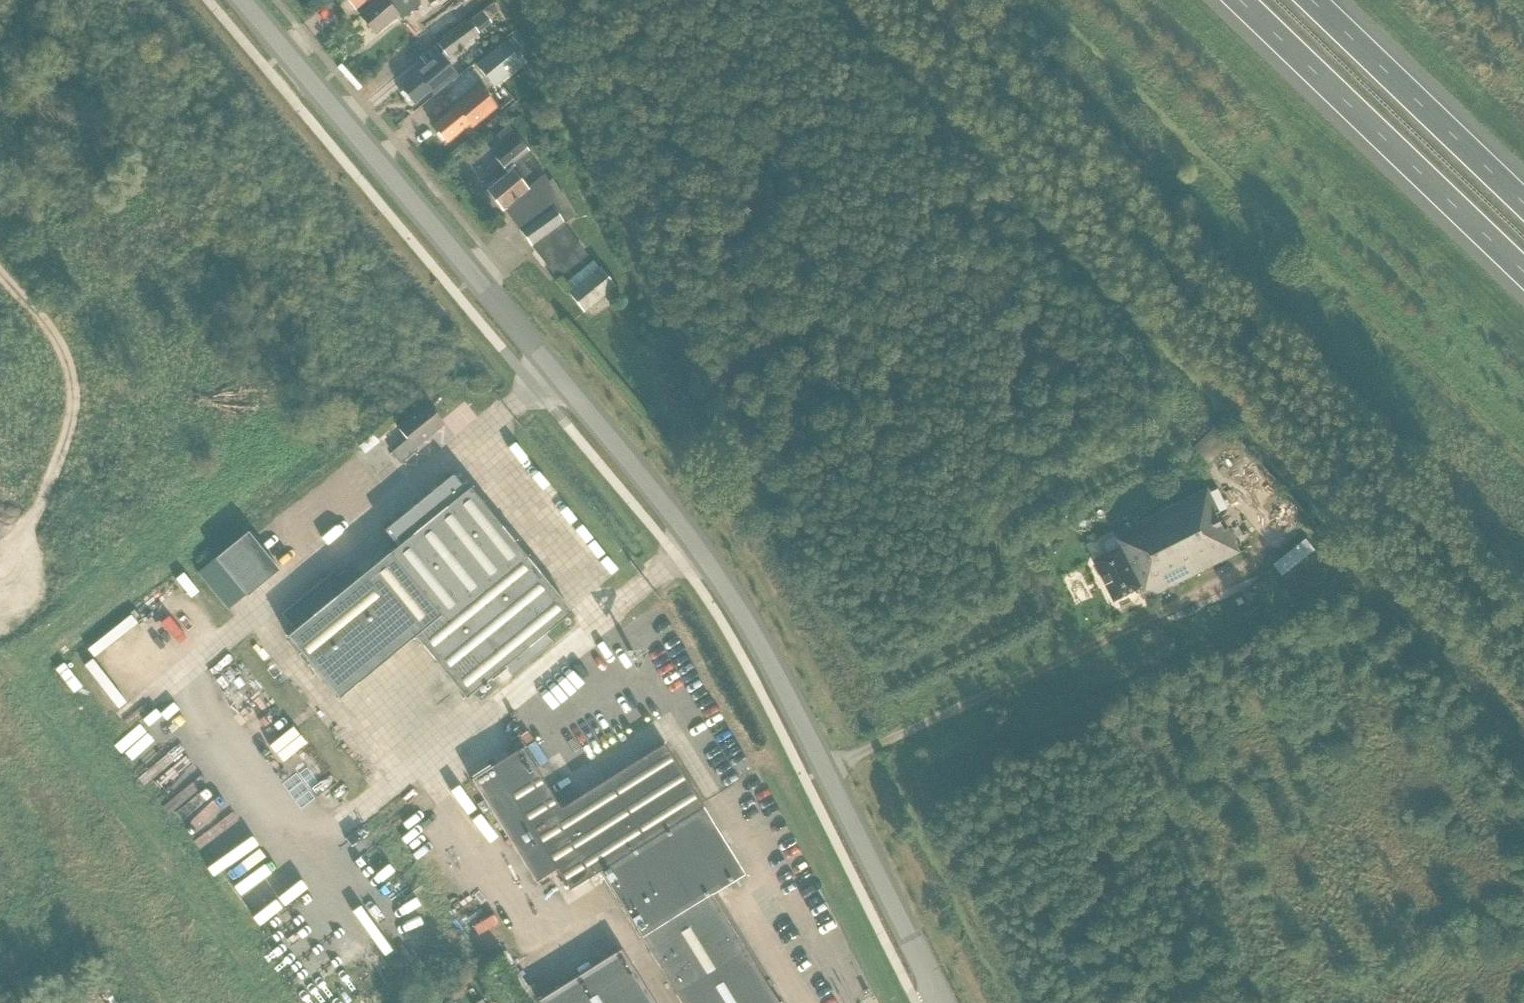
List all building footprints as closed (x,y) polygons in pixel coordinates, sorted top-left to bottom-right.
[(355,9),(366,0),(348,0),(355,9)] [(360,14),(375,33),(396,15),(397,16),(398,15),(401,20),(414,9),(408,2),(410,0),(377,0),(360,14)] [(439,45),(447,56),(479,32),(471,21),(439,45)] [(504,43),(477,66),(494,87),(521,64),(504,43)] [(401,86),(414,102),(439,81),(434,76),(447,66),(439,55),(401,86)] [(447,142),(469,123),(472,127),(496,107),(479,87),(455,107),(433,125),(447,142)] [(507,206),(522,227),(518,230),(558,279),(588,255),(563,223),(568,219),(543,176),(527,189),(520,179),(530,172),(523,163),(532,155),(508,126),(497,134),(508,147),(495,157),(508,173),(487,191),(502,210),(507,206)] [(584,311),(616,286),(600,267),(569,292),(584,311)] [(443,424),(425,403),(396,426),(407,439),(391,452),(400,464),(417,450),(415,447),(443,424)] [(413,636),(465,699),(470,694),(479,702),(498,686),(492,679),(506,668),(512,676),(551,644),(543,634),(571,612),(469,487),(465,490),(452,475),(384,530),(397,546),(354,581),(345,570),(339,575),(334,570),(282,614),(295,630),(288,636),(339,697),(413,636)] [(1166,588),(1240,551),(1228,527),(1224,529),(1216,513),(1220,511),(1208,487),(1116,534),(1122,547),(1095,561),(1115,601),(1142,586),(1148,597),(1166,588)] [(278,569),(248,532),(216,557),(246,595),(278,569)] [(663,744),(560,808),(522,747),(471,779),(535,882),(556,869),(569,890),(599,871),(702,807),(663,744)] [(599,871),(640,937),(681,1002),(778,1002),(710,894),(743,873),(702,807),(599,871)] [(538,1002),(654,1002),(620,949),(537,1001),(538,1002)] [(444,1002),(462,1002),(455,995),(444,1002)]
